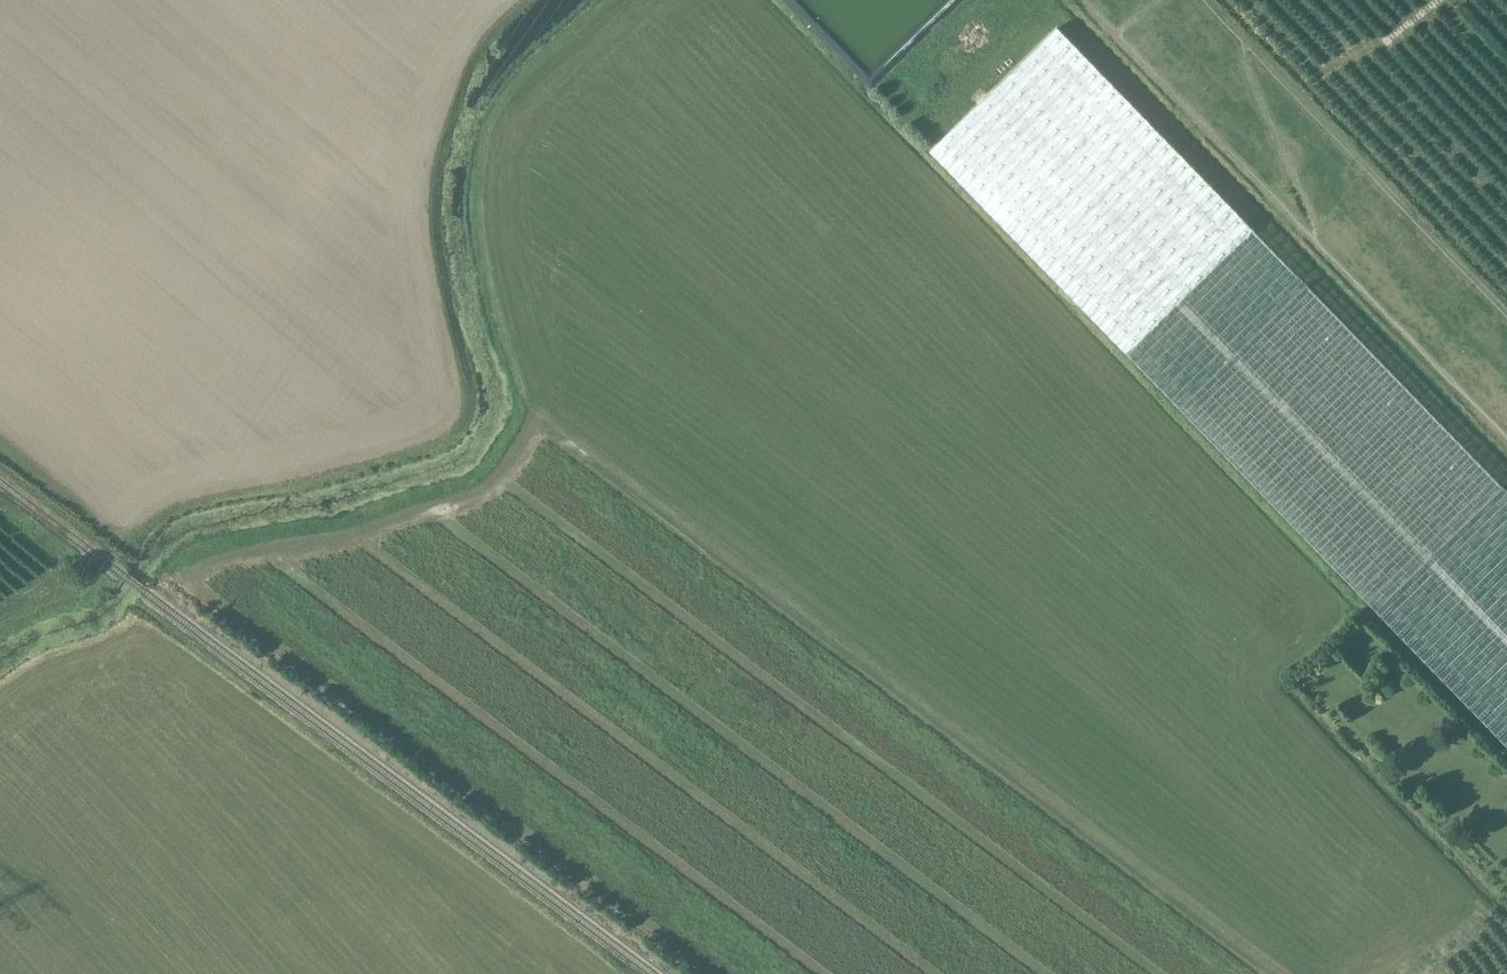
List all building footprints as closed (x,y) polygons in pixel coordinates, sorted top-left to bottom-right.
[(1057,27),(930,151),(1506,746),(1506,491),(1057,27)]
